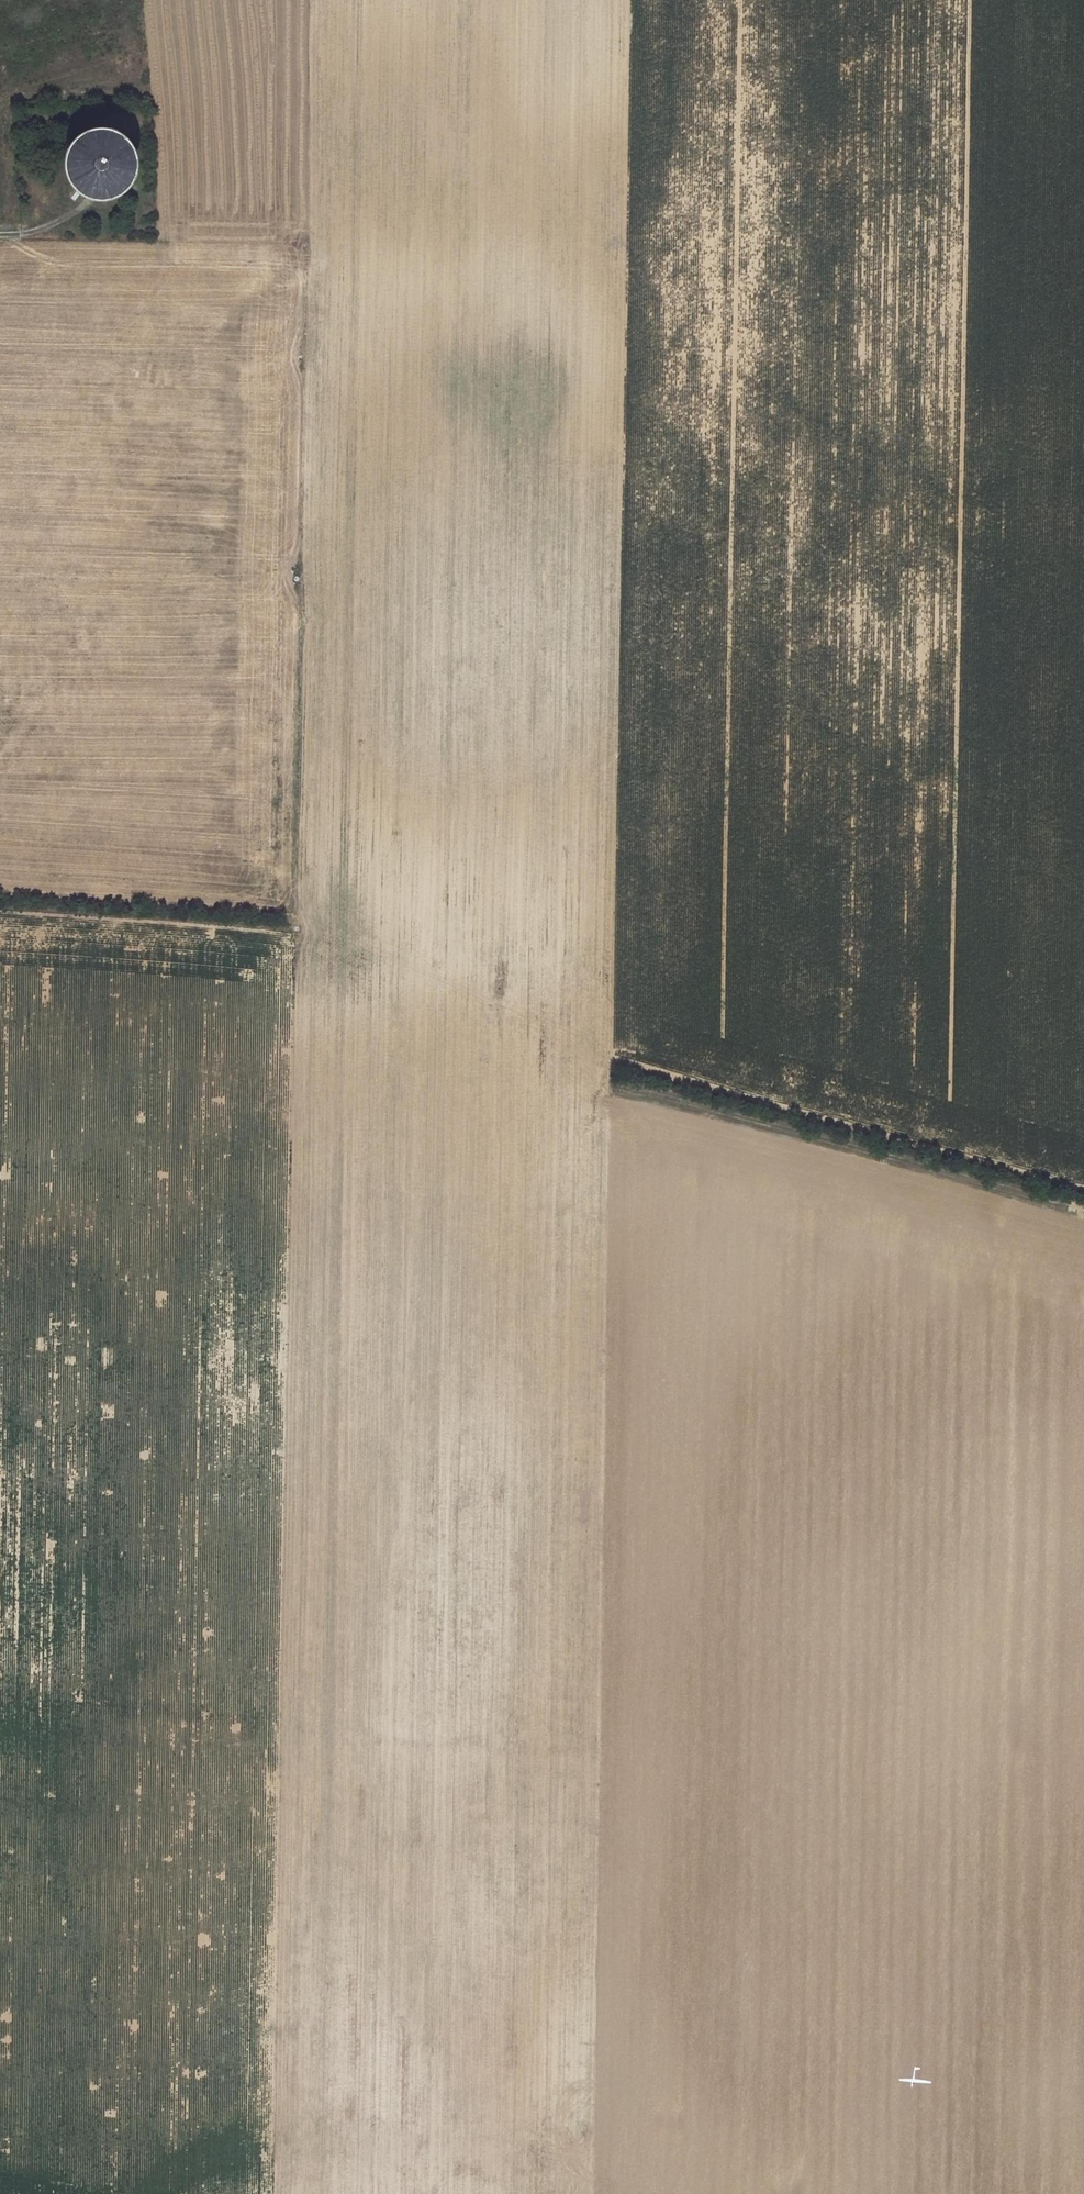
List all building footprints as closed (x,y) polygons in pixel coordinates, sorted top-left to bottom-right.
[(81,179),(83,182),(84,183),(85,184),(89,185),(92,185),(96,184),(100,181),(101,178),(102,175),(101,169),(99,167),(97,166),(94,164),(91,164),(89,164),(86,165),(83,167),(81,170),(80,174),(81,179)]
